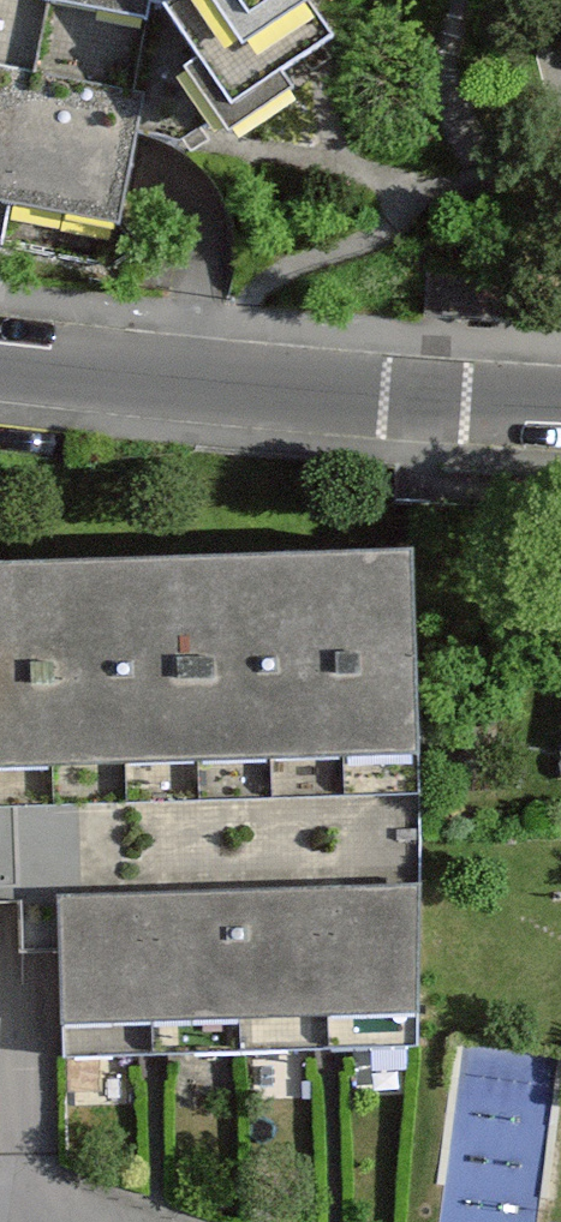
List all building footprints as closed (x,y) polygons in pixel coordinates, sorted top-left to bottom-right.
[(129,228),(147,137),(188,144),(343,39),(319,0),(0,0),(0,203),(129,228)] [(414,573),(197,576),(199,779),(417,776),(414,573)] [(0,578),(0,783),(199,779),(197,576),(0,578)] [(303,802),(304,889),(406,887),(405,801),(303,802)] [(244,907),(66,906),(65,1033),(243,1034),(244,907)] [(419,909),(244,907),(243,1034),(418,1036),(419,909)]
